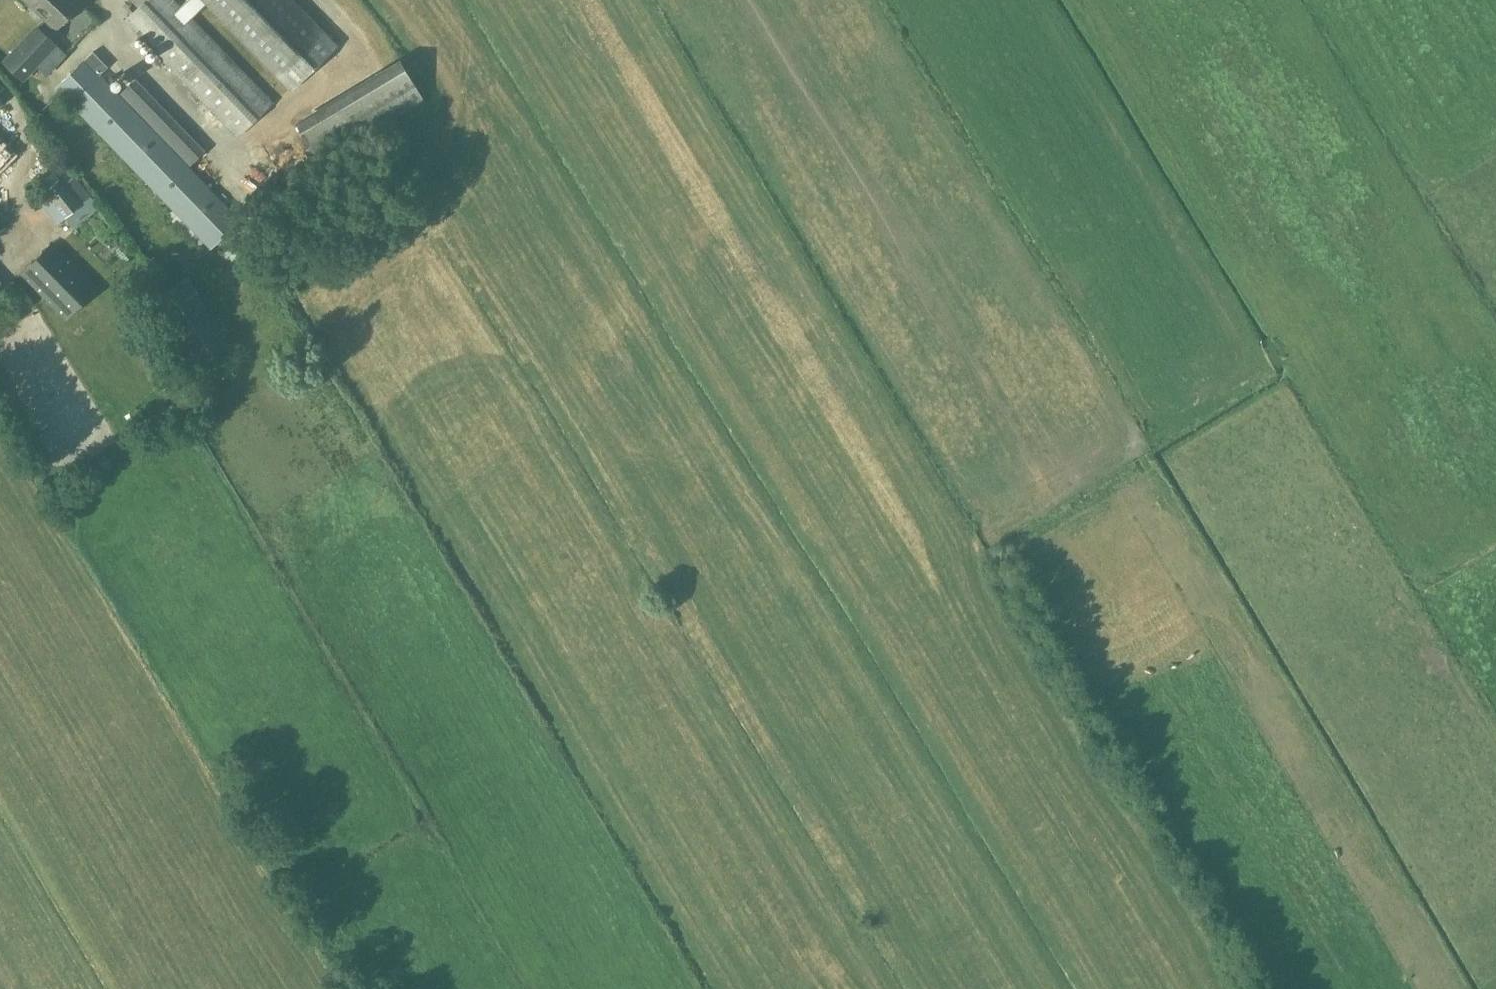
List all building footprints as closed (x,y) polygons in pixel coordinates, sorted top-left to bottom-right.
[(81,4),(77,0),(25,0),(57,29),(81,4)] [(180,8),(173,0),(131,0),(139,8),(126,21),(238,137),(273,104),(192,20),(209,3),(294,89),(324,59),(338,46),(294,0),(188,0),(180,8)] [(57,46),(34,25),(0,61),(22,82),(57,46)] [(199,175),(197,178),(95,72),(105,64),(99,57),(89,66),(85,61),(58,88),(170,204),(169,205),(212,250),(240,223),(199,179),(201,177),(199,175)] [(401,60),(296,123),(321,163),(425,100),(401,60)] [(207,151),(137,80),(122,95),(192,166),(207,151)] [(12,154),(0,142),(0,167),(12,154)] [(64,177),(43,193),(64,220),(84,204),(83,203),(91,196),(77,177),(69,183),(64,177)] [(53,246),(24,276),(67,319),(96,289),(53,246)]
